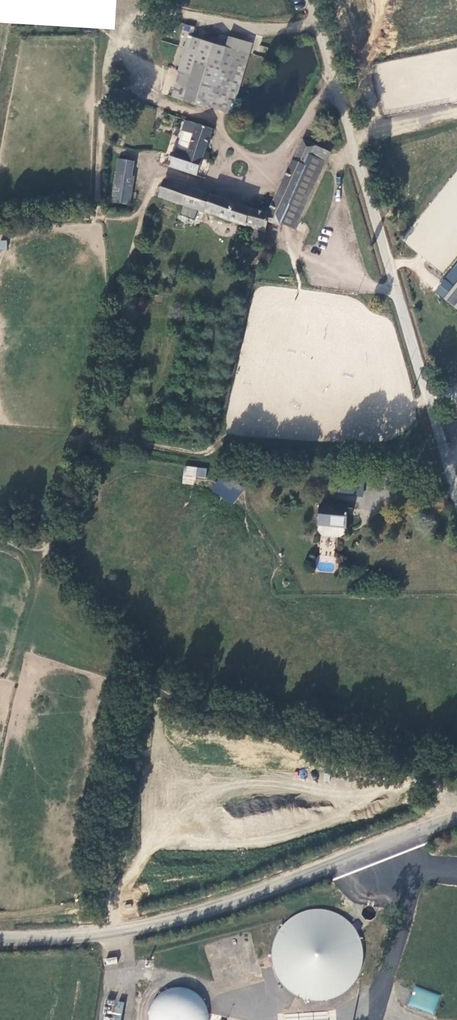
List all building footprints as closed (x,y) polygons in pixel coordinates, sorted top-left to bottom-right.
[(250,53),(190,36),(174,96),(227,111),(231,97),(233,95),(239,94),(250,53)] [(211,130),(186,122),(183,132),(186,133),(180,151),(180,152),(176,151),(170,168),(196,176),(211,130)] [(166,181),(160,196),(246,228),(248,226),(259,230),(256,239),(262,241),(269,222),(280,225),(281,223),(285,214),(310,157),(315,144),(303,139),(269,215),(254,209),(253,210),(193,190),(193,191),(166,181)] [(324,163),(310,157),(285,214),(299,218),(324,163)] [(132,177),(117,174),(113,203),(130,205),(131,198),(129,197),(132,177)] [(295,228),(299,218),(285,214),(281,223),(295,228)] [(437,292),(456,308),(456,267),(437,292)] [(232,381),(226,433),(252,436),(266,424),(264,436),(271,430),(277,437),(306,440),(299,433),(311,423),(300,422),(301,417),(311,408),(314,387),(302,385),(302,379),(284,376),(283,388),(275,387),(268,380),(268,387),(258,395),(252,388),(249,391),(240,390),(232,381)] [(182,483),(194,485),(195,477),(205,478),(206,468),(184,466),(182,483)] [(219,475),(210,492),(234,504),(243,487),(219,475)] [(339,482),(339,493),(363,494),(363,482),(339,482)] [(346,536),(348,515),(321,513),(319,533),(346,536)] [(326,910),(310,910),(294,916),(282,927),(275,942),(273,959),(278,975),(288,988),(302,996),(318,999),(335,996),(349,987),(359,974),(363,958),(362,942),(354,927),(342,916),(326,910)] [(104,959),(106,966),(118,963),(116,956),(104,959)] [(407,1005),(434,1014),(440,995),(414,986),(407,1005)] [(193,992),(183,988),(172,988),(162,992),(155,999),(150,1009),(149,1019),(150,1019),(206,1019),(205,1008),(200,999),(193,992)] [(123,1003),(105,1001),(103,1015),(104,1015),(103,1019),(121,1019),(123,1003)]
